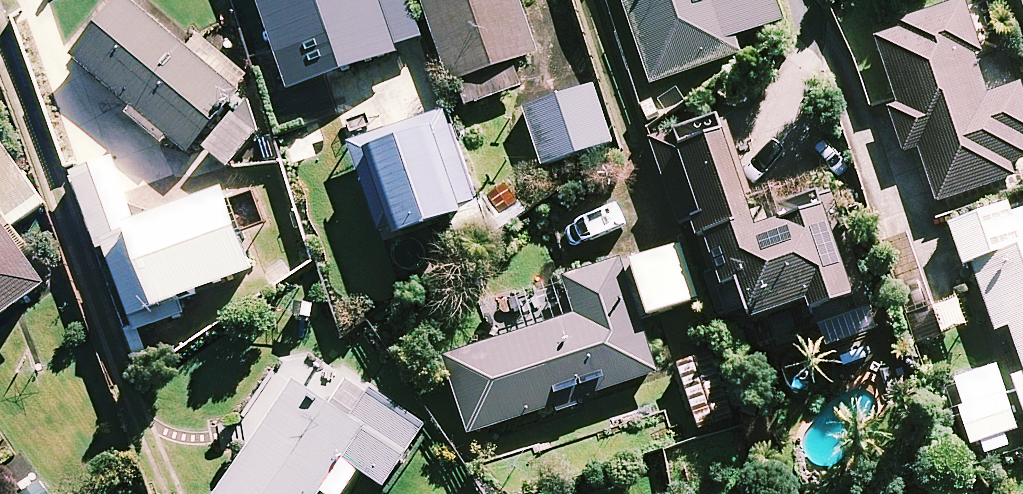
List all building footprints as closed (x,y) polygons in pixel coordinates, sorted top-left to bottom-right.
[(402,58),(399,52),(420,44),(403,0),(260,0),(283,62),(334,44),(347,79),(402,58)] [(517,0),(424,0),(461,112),(521,92),(514,68),(537,60),(517,0)] [(654,89),(742,60),(737,43),(781,28),(771,0),(624,0),(654,89)] [(74,64),(132,116),(129,120),(165,152),(170,146),(189,162),(241,102),(128,3),(74,64)] [(965,8),(872,42),(914,154),(920,151),(942,209),(1022,179),(1022,96),(1020,88),(988,100),(979,75),(979,47),(965,8)] [(612,149),(595,93),(526,115),(544,170),(612,149)] [(350,151),(385,252),(466,224),(461,210),(474,205),(444,118),(350,151)] [(257,138),(233,119),(206,155),(230,173),(257,138)] [(760,352),(822,335),(828,356),(879,342),(846,222),(833,226),(760,245),(733,147),(682,161),(693,200),(675,205),(681,229),(694,226),(700,249),(707,247),(727,321),(750,314),(760,352)] [(4,151),(0,154),(0,333),(50,298),(8,237),(45,211),(4,151)] [(243,248),(276,235),(259,190),(225,203),(105,250),(136,329),(256,282),(243,248)] [(472,439),(557,412),(559,420),(579,413),(577,405),(660,378),(643,325),(699,306),(680,248),(565,285),(576,318),(446,360),(472,439)] [(1022,375),(1022,256),(976,272),(998,336),(1008,333),(1022,375)] [(299,350),(253,421),(267,430),(226,493),(348,493),(360,475),(386,492),(425,431),(299,350)] [(1011,381),(1022,415),(1022,377),(1011,381)] [(973,449),(982,446),(986,458),(1010,451),(1005,438),(1016,435),(998,380),(955,394),(973,449)]
